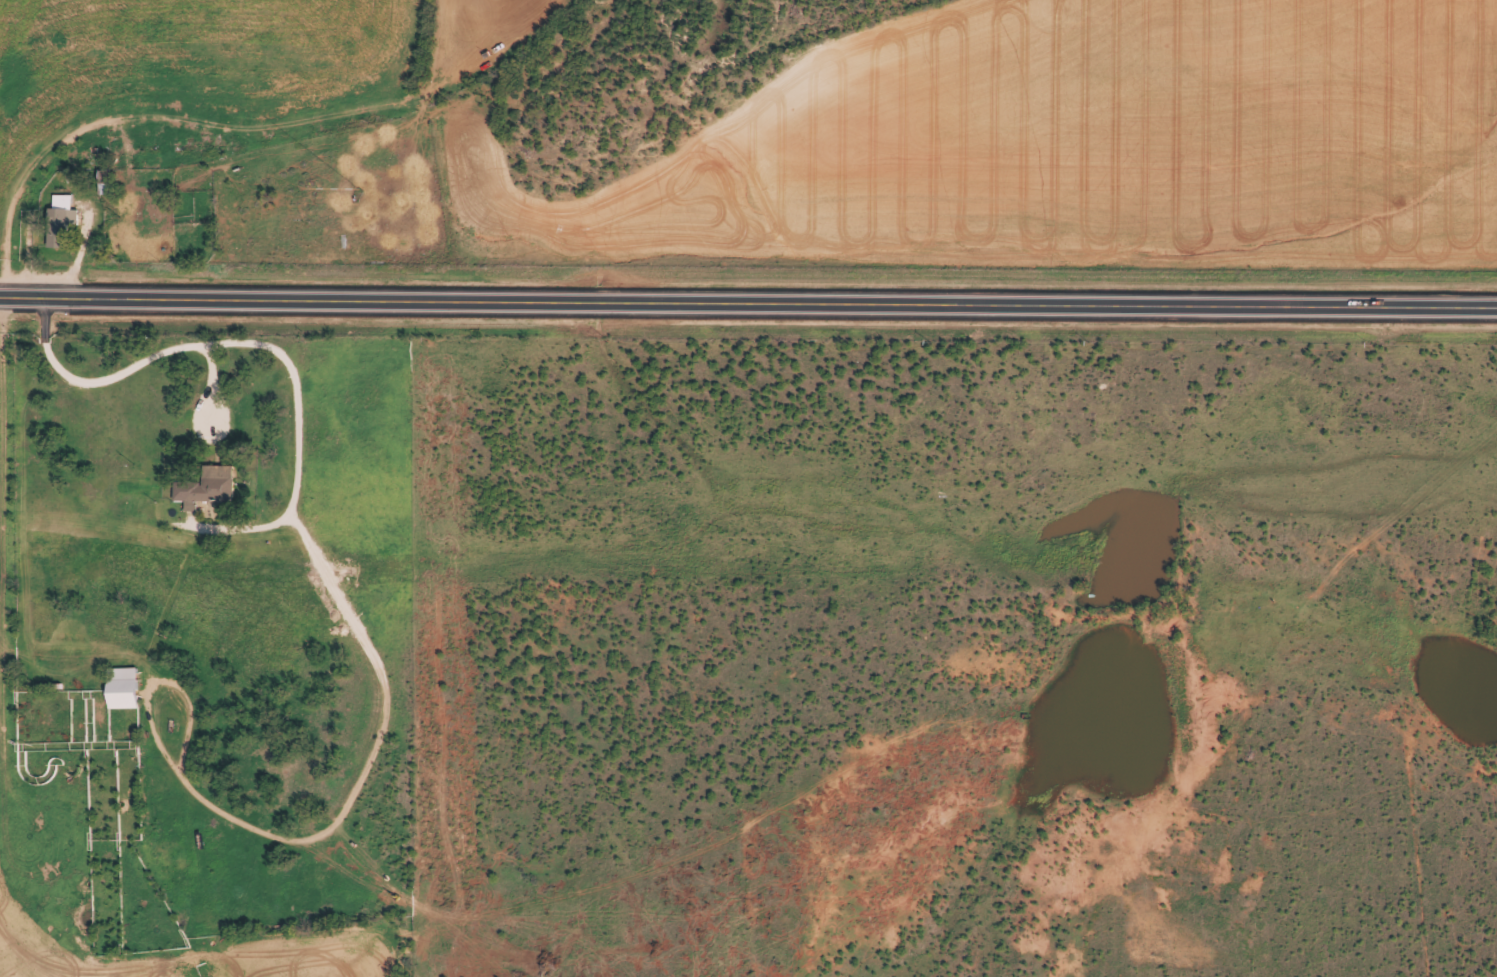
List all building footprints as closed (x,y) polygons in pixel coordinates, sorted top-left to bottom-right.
[(43,255),(60,256),(60,236),(74,236),(75,218),(68,218),(68,203),(50,203),(49,217),(44,217),(43,255)]
